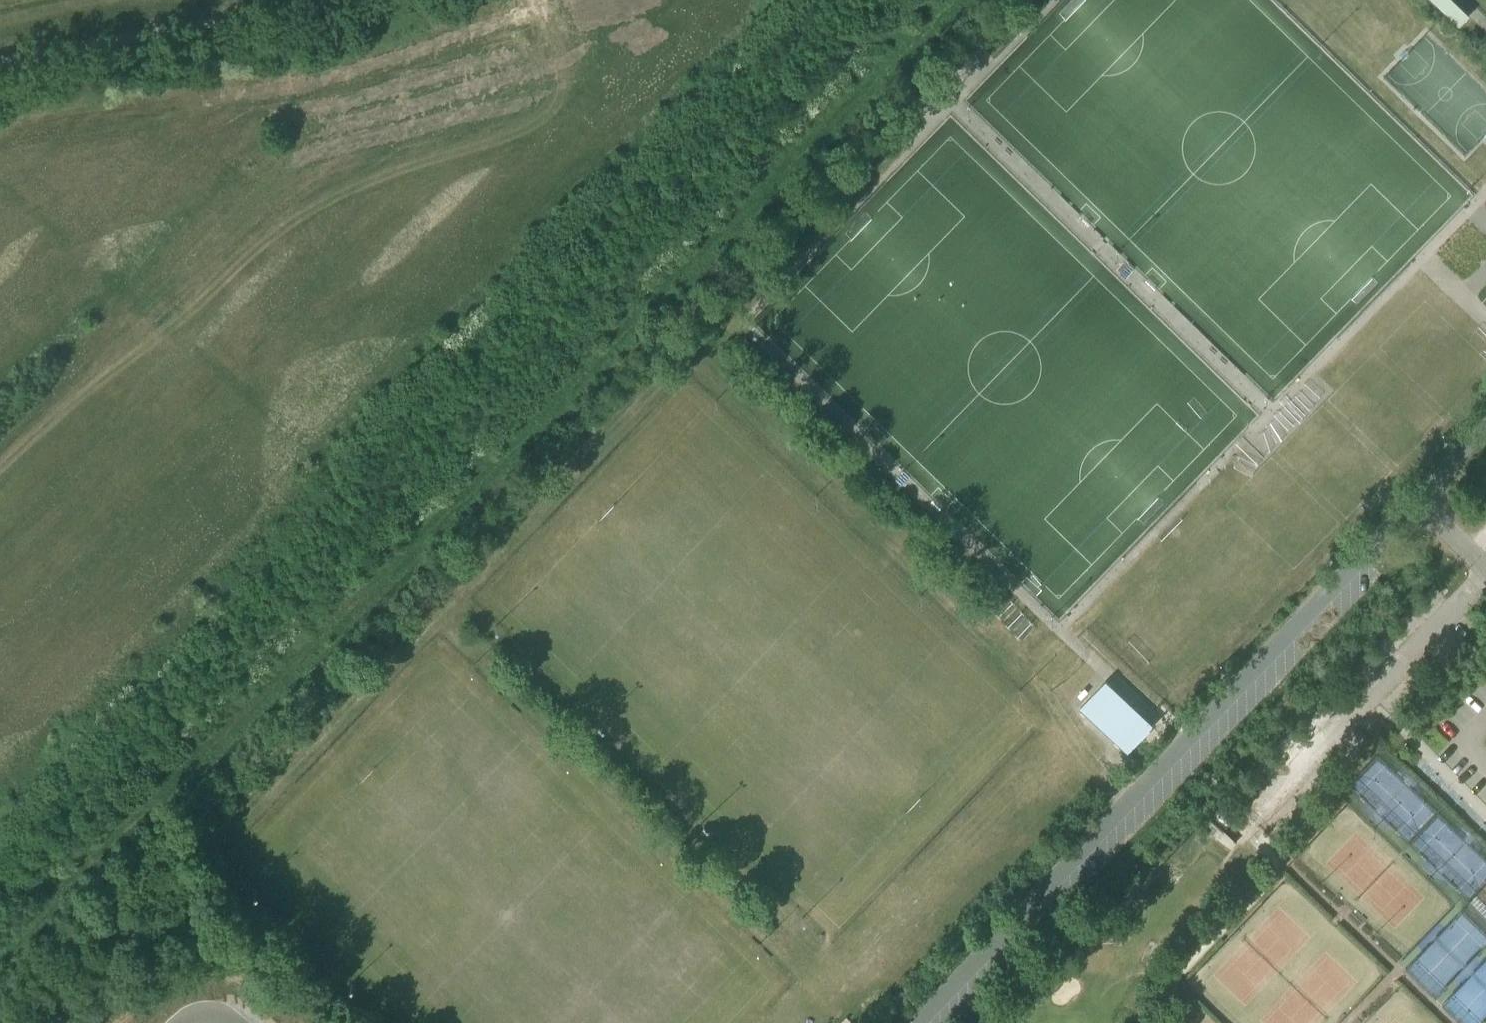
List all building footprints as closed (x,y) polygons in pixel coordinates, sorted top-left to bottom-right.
[(1460,24),(1468,16),(1471,13),(1458,0),(1435,0),(1460,24)] [(1078,218),(1087,227),(1090,224),(1081,215),(1078,218)] [(1143,282),(1152,291),(1156,287),(1147,279),(1143,282)] [(1477,298),(1485,307),(1485,289),(1477,298)] [(862,437),(871,446),(875,443),(865,434),(862,437)] [(930,502),(938,511),(941,508),(932,499),(930,502)] [(1130,753),(1156,727),(1110,683),(1084,709),(1130,753)] [(612,743),(624,755),(628,750),(616,739),(612,743)] [(670,799),(682,809),(686,805),(674,794),(670,799)]
